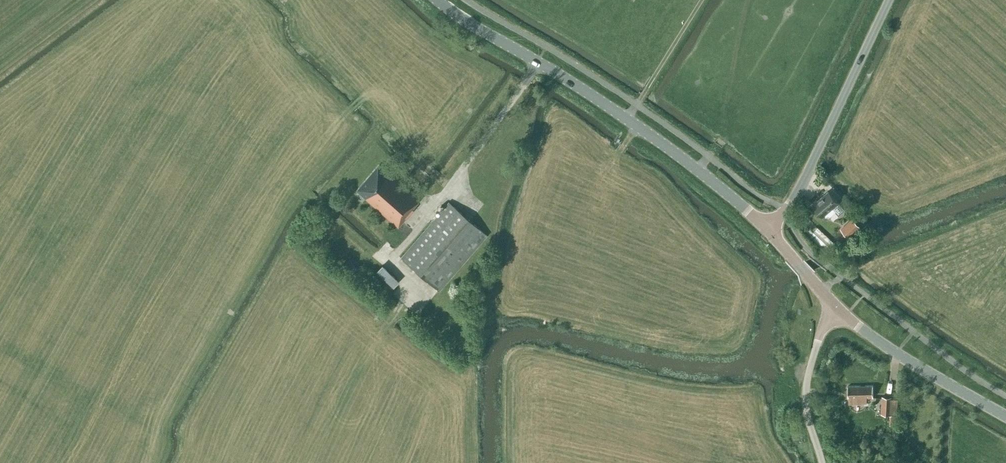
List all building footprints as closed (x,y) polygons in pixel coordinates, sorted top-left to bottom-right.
[(707,131),(704,135),(712,142),(715,138),(707,131)] [(414,208),(413,207),(419,199),(379,164),(356,191),(398,227),(414,208)] [(812,205),(822,217),(824,215),(826,219),(835,211),(832,208),(838,203),(828,192),(812,205)] [(400,258),(438,291),(486,235),(448,202),(400,258)] [(852,218),(840,229),(849,238),(860,228),(852,218)] [(828,246),(815,234),(811,239),(824,250),(828,246)] [(847,386),(848,403),(867,403),(867,398),(873,398),(873,386),(847,386)] [(891,397),(881,397),(880,413),(891,414),(890,425),(894,425),(895,412),(897,412),(897,398),(891,398),(891,397)]
